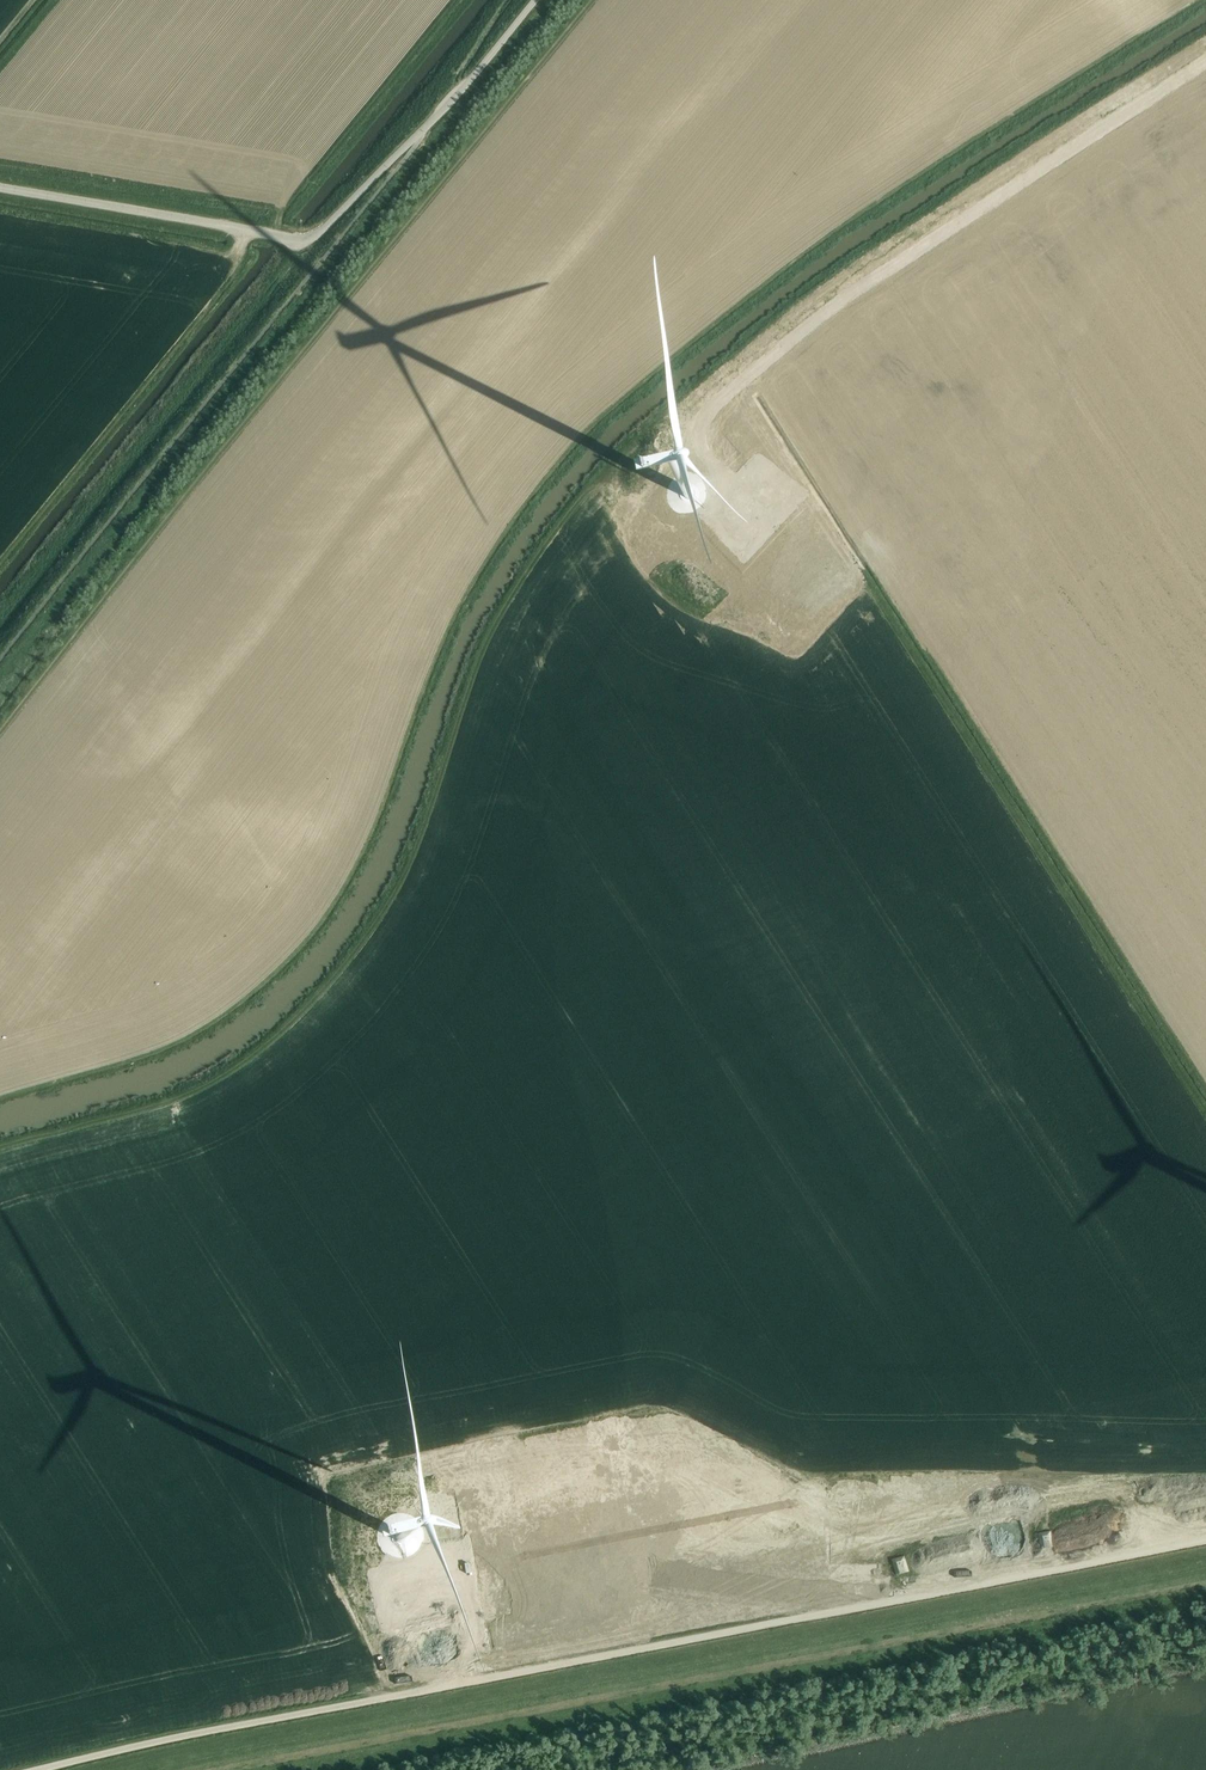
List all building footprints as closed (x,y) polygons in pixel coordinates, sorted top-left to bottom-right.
[(681,491),(680,494),(681,496),(682,499),(684,501),(687,502),(690,503),(692,502),(695,501),(697,499),(698,496),(699,494),(698,491),(697,488),(695,486),(692,485),(690,484),(687,485),(684,486),(682,488),(681,491)] [(392,1533),(391,1536),(392,1539),(393,1541),(395,1543),(398,1545),(400,1545),(403,1545),(406,1543),(408,1541),(409,1539),(410,1536),(409,1533),(408,1530),(406,1528),(403,1527),(400,1527),(398,1527),(395,1528),(393,1530),(392,1533)] [(1052,1531),(1039,1534),(1042,1551),(1055,1549),(1052,1531)] [(905,1555),(892,1559),(896,1576),(909,1573),(905,1555)]
